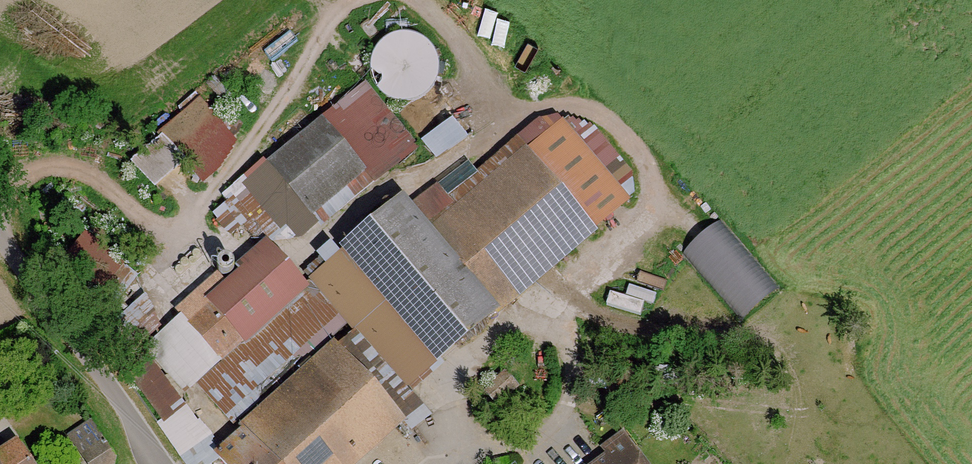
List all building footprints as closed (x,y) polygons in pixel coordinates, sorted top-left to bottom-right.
[(393,71),(387,89),(434,105),(453,48),(397,29),(384,68),(393,71)] [(417,146),(366,82),(320,119),(361,170),(372,183),(417,146)] [(239,146),(211,112),(178,140),(182,145),(149,172),(164,190),(190,169),(199,180),(239,146)] [(468,161),(436,184),(454,204),(425,224),(431,231),(525,152),(563,119),(558,115),(540,119),(476,171),(468,161)] [(443,158),(476,136),(463,116),(430,138),(443,158)] [(565,121),(629,197),(633,193),(623,180),(632,171),(594,127),(568,118),(565,121)] [(320,119),(267,164),(310,214),(361,170),(320,119)] [(563,119),(525,152),(592,229),(632,200),(629,197),(565,121),(563,119)] [(431,231),(496,309),(592,229),(525,152),(431,231)] [(318,223),(310,214),(267,164),(264,159),(238,181),(285,235),(292,245),(318,223)] [(321,227),(372,183),(361,170),(310,214),(318,223),(321,227)] [(257,243),(285,235),(238,181),(222,194),(227,201),(211,213),(228,235),(243,224),(257,243)] [(454,204),(436,184),(409,205),(425,224),(454,204)] [(409,205),(400,195),(338,248),(339,252),(436,363),(499,311),(496,309),(431,231),(425,224),(409,205)] [(725,220),(689,252),(749,319),(785,287),(725,220)] [(242,271),(208,300),(243,341),(305,288),(265,243),(260,247),(238,266),(242,271)] [(436,363),(339,252),(307,280),(310,283),(339,317),(346,325),(353,332),(355,330),(406,389),(436,363)] [(118,306),(139,280),(128,271),(117,262),(96,288),(118,306)] [(243,341),(220,361),(194,384),(223,417),(225,416),(339,317),(310,283),(305,288),(243,341)] [(144,295),(104,329),(120,347),(132,336),(130,332),(154,313),(144,295)] [(243,341),(208,300),(185,321),(220,361),(243,341)] [(183,394),(194,384),(220,361),(185,321),(180,316),(143,349),(183,394)] [(233,425),(346,325),(339,317),(225,416),(233,425)] [(355,330),(353,332),(333,347),(401,425),(409,434),(430,416),(406,389),(355,330)] [(333,347),(242,427),(274,463),(356,463),(401,425),(333,347)] [(184,406),(144,353),(122,369),(163,423),(184,406)] [(163,423),(158,425),(188,463),(212,463),(218,459),(213,453),(203,440),(209,435),(184,406),(163,423)] [(242,427),(213,453),(218,459),(223,463),(274,463),(242,427)] [(623,438),(606,451),(610,456),(600,463),(643,463),(623,438)] [(104,440),(83,453),(90,463),(105,463),(115,457),(104,440)] [(16,441),(0,452),(0,463),(32,463),(16,441)]
